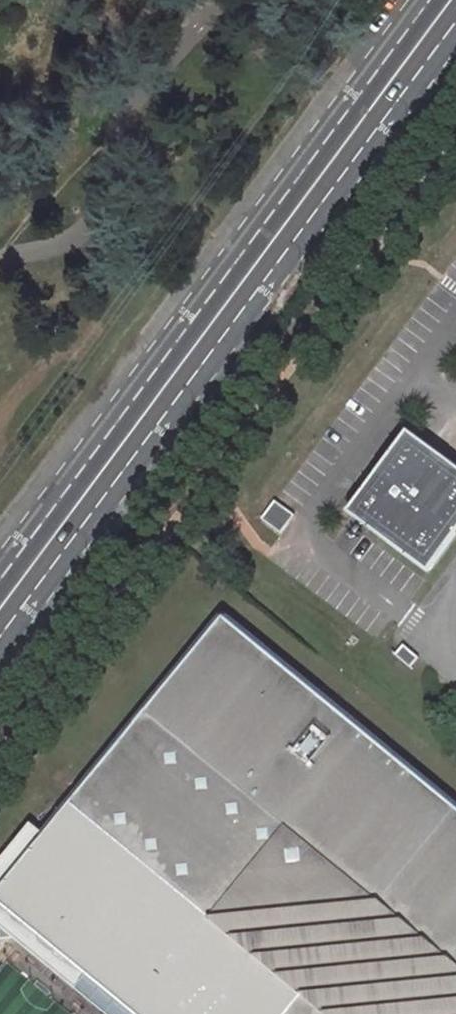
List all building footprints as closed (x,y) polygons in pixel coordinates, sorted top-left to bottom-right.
[(348,511),(428,571),(455,535),(455,469),(408,432),(348,511)] [(275,501),(262,519),(280,532),(293,515),(275,501)] [(224,608),(45,833),(30,822),(0,861),(0,926),(2,927),(3,941),(32,939),(34,957),(78,991),(89,978),(133,1013),(455,1013),(455,800),(224,608)] [(404,645),(397,654),(413,666),(420,657),(404,645)] [(89,978),(78,991),(106,1013),(133,1013),(89,978)]
